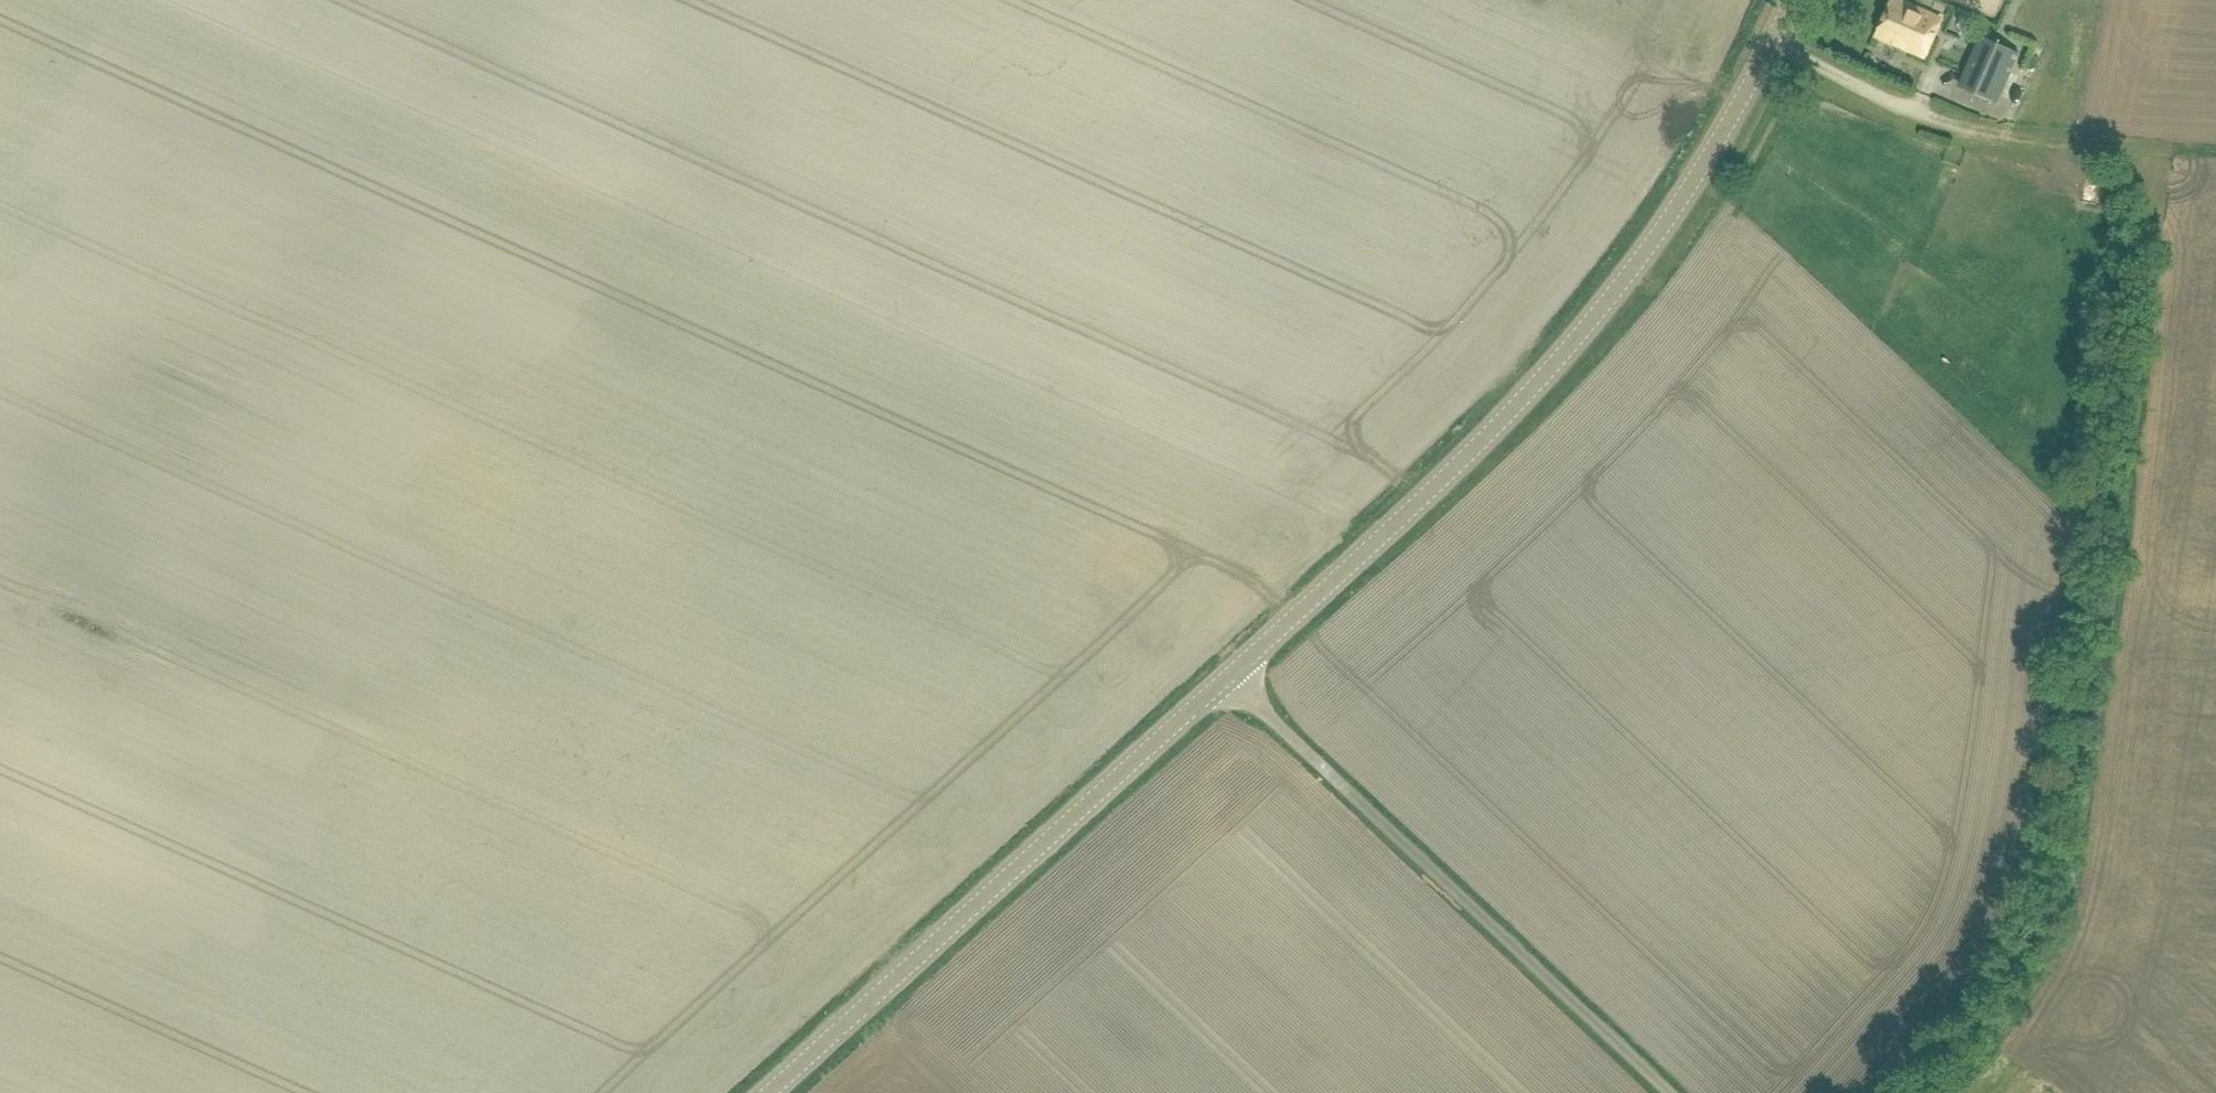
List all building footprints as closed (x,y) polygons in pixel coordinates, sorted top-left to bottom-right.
[(1897,0),(1891,0),(1875,36),(1924,57),(1940,18),(1897,0)] [(2019,53),(1983,37),(1960,88),(1996,104),(2019,53)]
